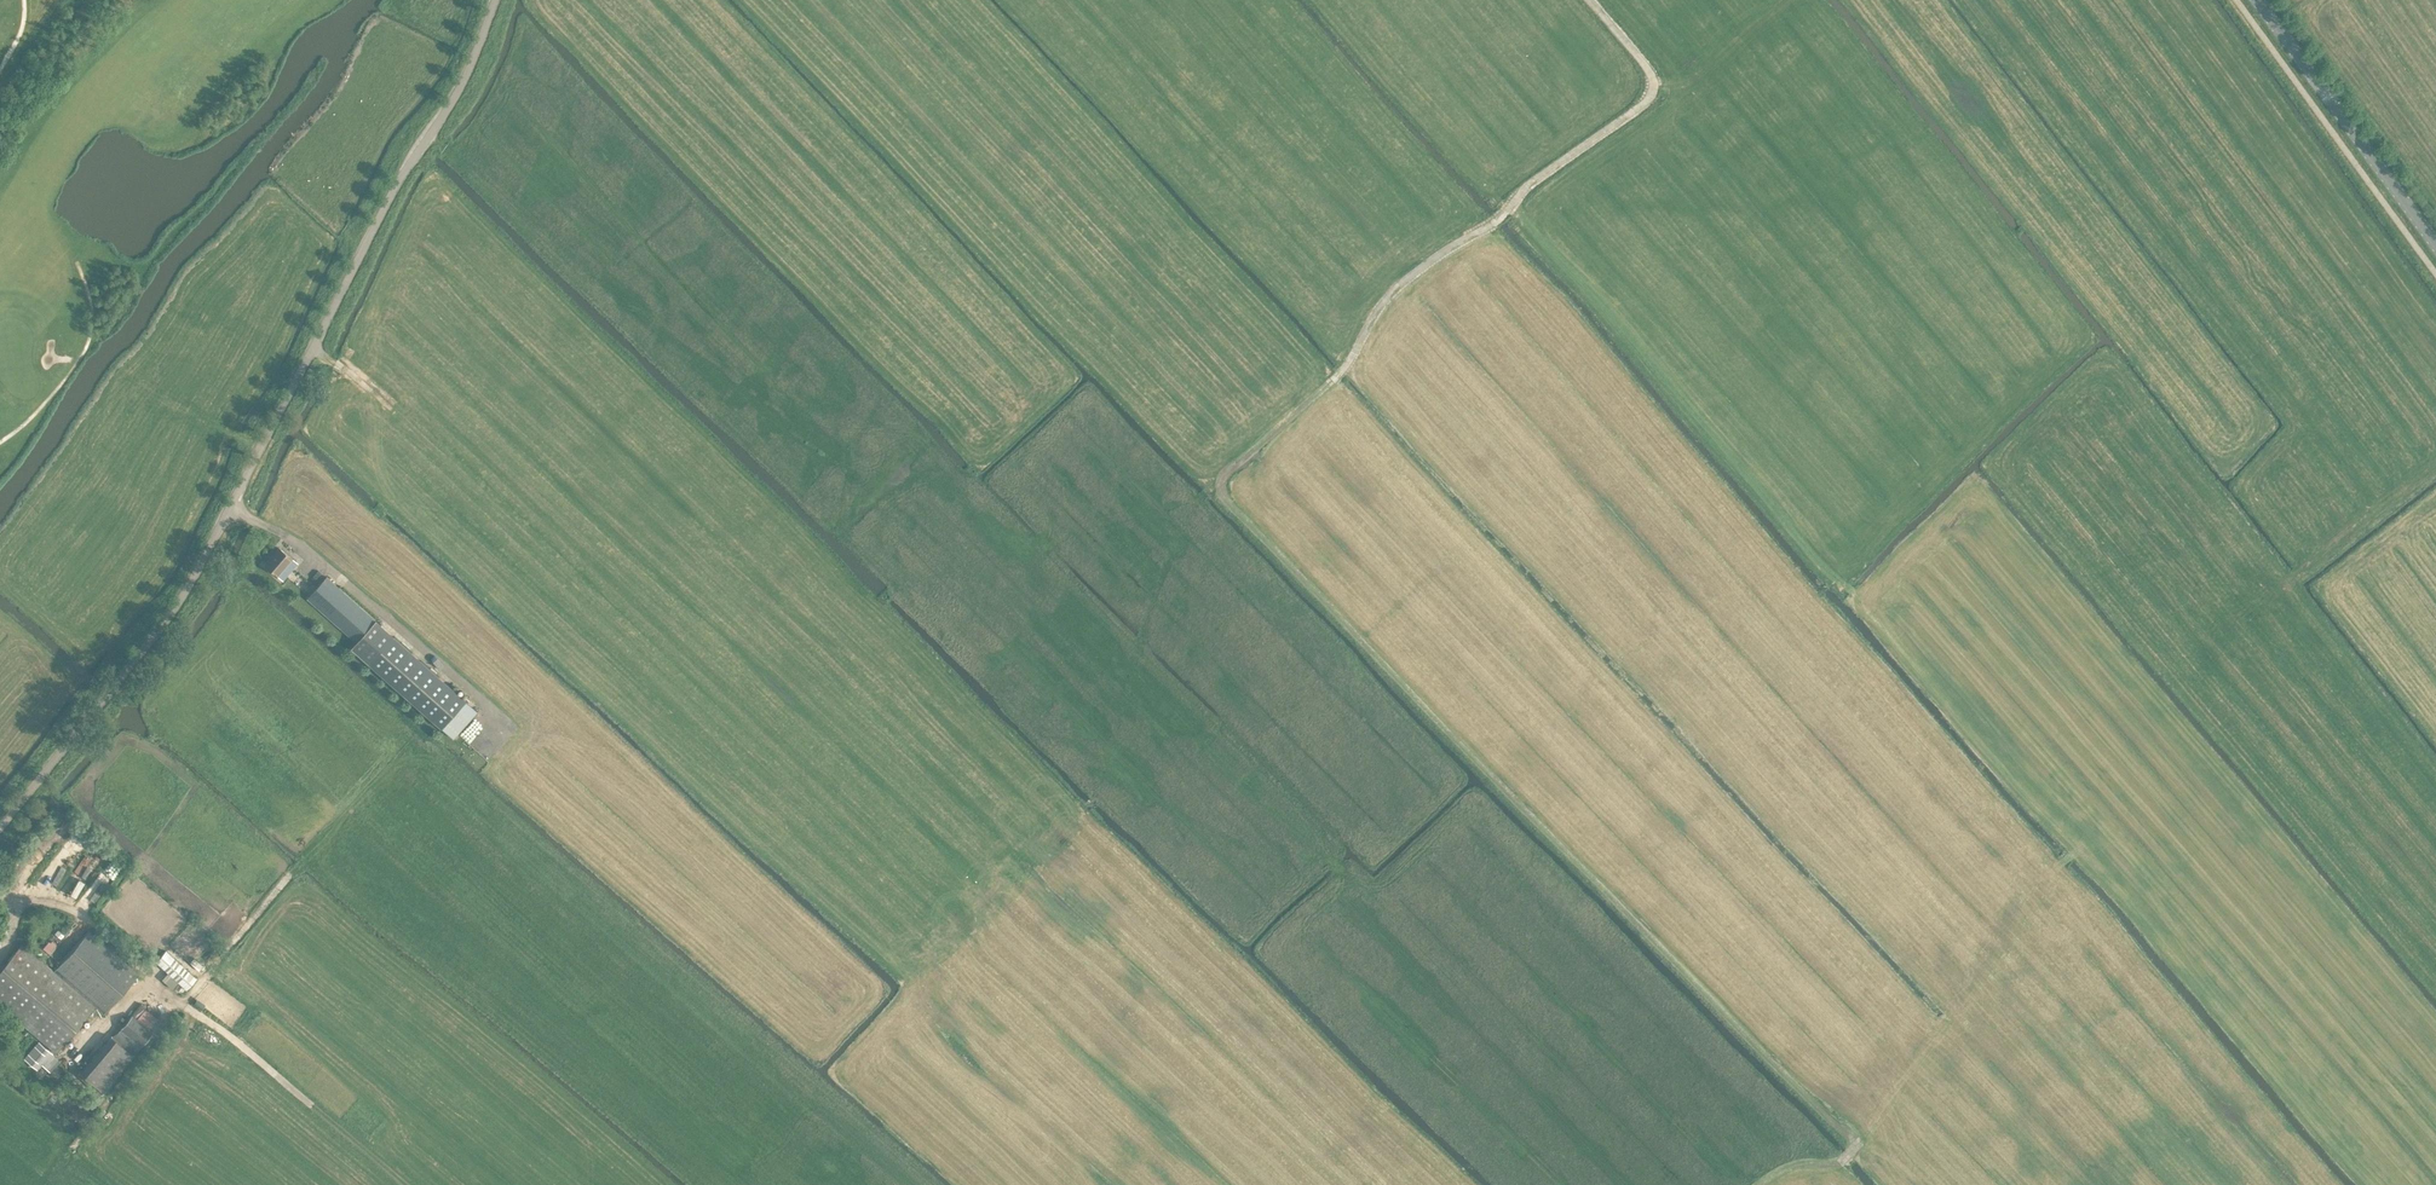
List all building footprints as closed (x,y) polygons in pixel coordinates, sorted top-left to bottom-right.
[(409,201),(425,202),(434,185),(425,180),(409,201)] [(291,557),(279,547),(264,564),(276,574),(291,557)] [(327,576),(307,598),(356,641),(376,620),(327,576)] [(351,647),(453,736),(478,709),(376,620),(356,641),(351,647)] [(73,835),(56,857),(68,867),(85,844),(73,835)] [(101,875),(112,881),(122,864),(112,857),(101,875)] [(56,968),(105,1011),(138,974),(88,931),(56,968)] [(54,935),(43,948),(51,953),(61,940),(54,935)] [(55,1053),(94,1007),(53,971),(21,944),(0,969),(0,1006),(55,1053)] [(155,961),(185,989),(195,978),(165,951),(155,961)] [(121,1028),(141,1045),(152,1032),(132,1014),(121,1028)] [(201,1032),(222,1043),(226,1036),(205,1025),(201,1032)] [(80,1072),(103,1091),(133,1054),(111,1036),(80,1072)] [(41,1064),(50,1071),(57,1077),(63,1070),(56,1064),(59,1060),(50,1053),(51,1052),(38,1041),(24,1058),(37,1069),(41,1064)]
